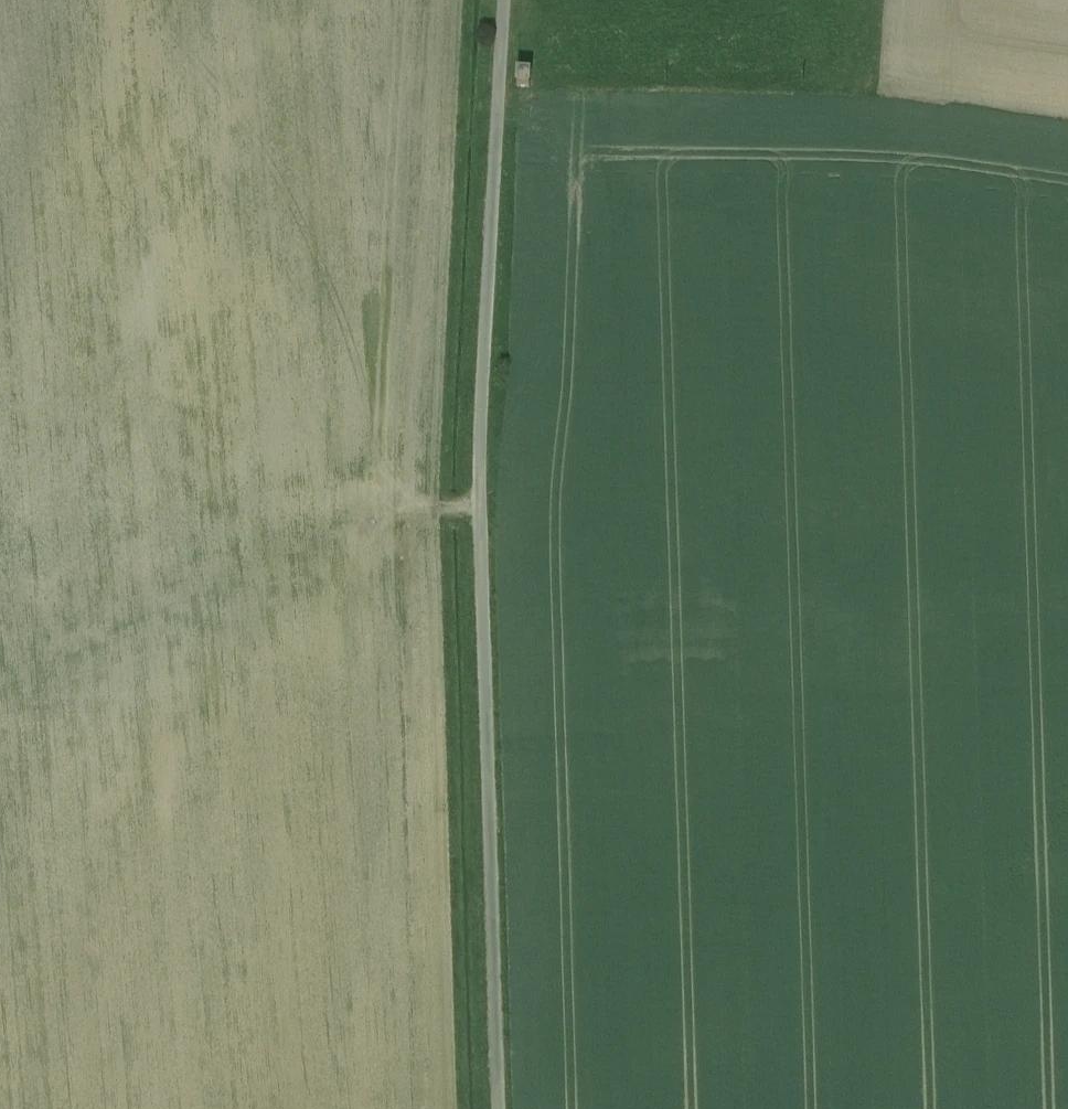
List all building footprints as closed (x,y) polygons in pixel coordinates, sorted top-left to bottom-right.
[(530,78),(519,77),(518,89),(530,90),(530,78)]
